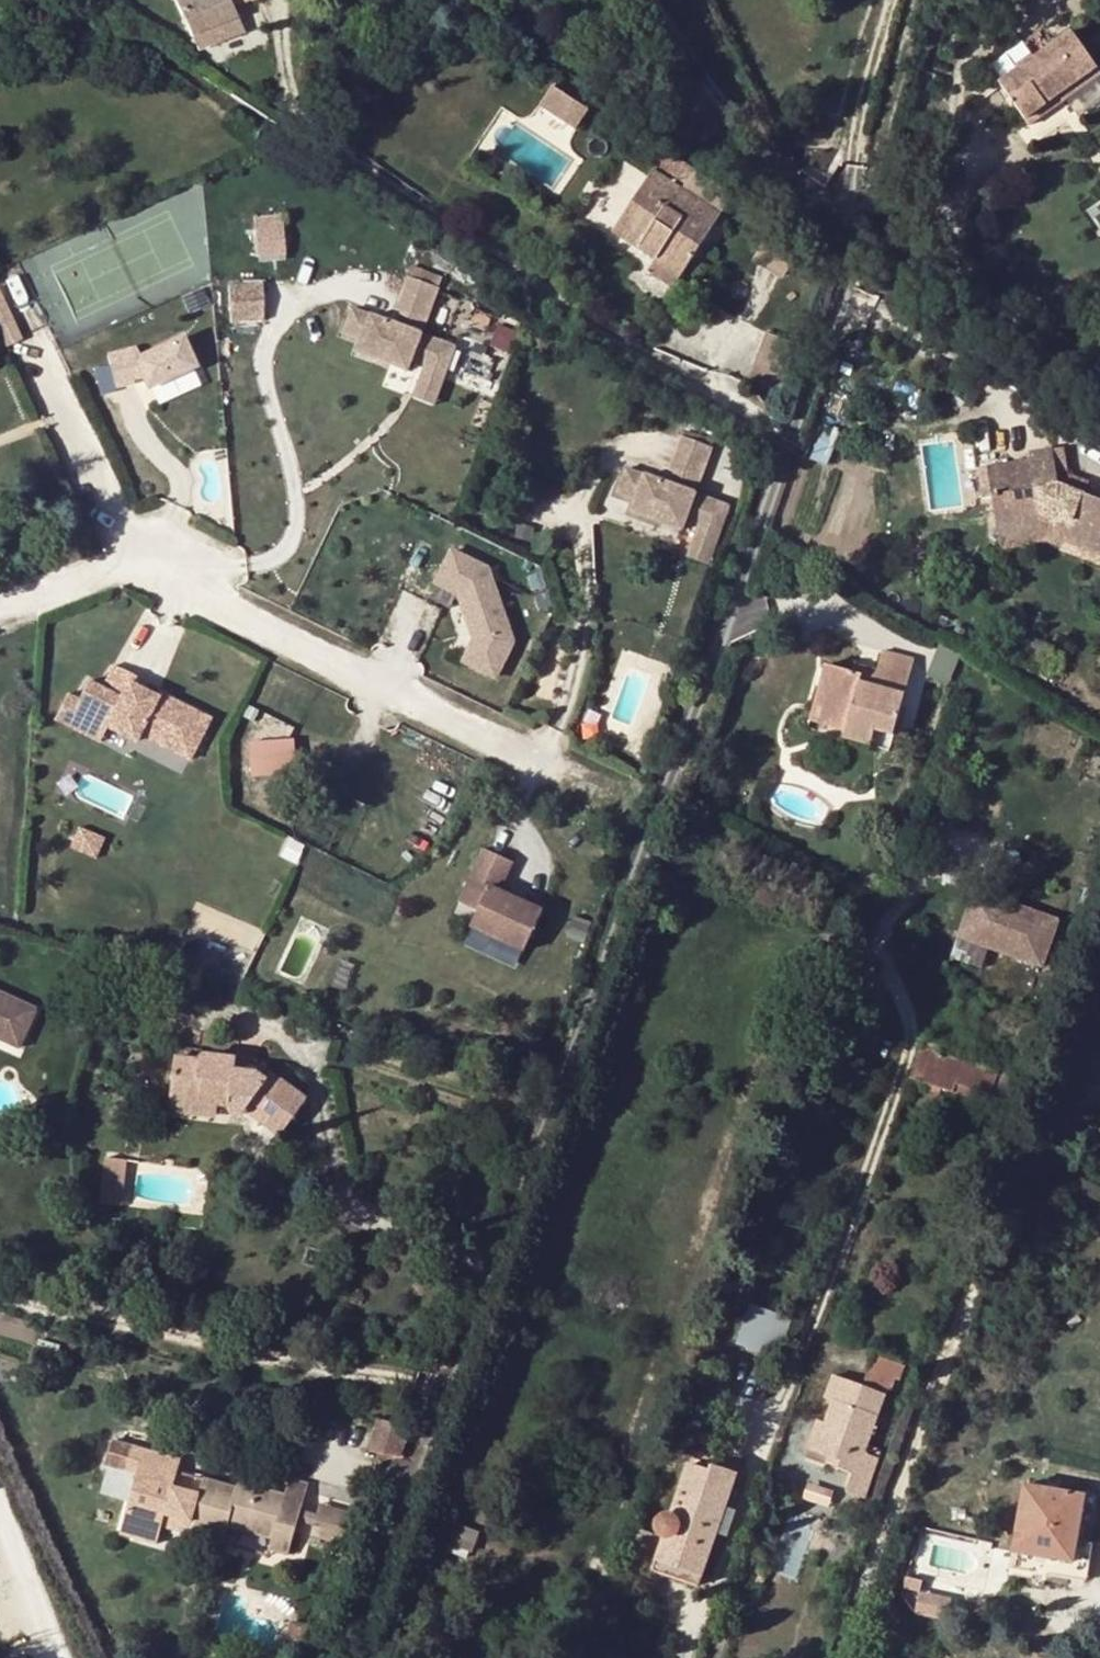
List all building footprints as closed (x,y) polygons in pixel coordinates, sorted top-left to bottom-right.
[(232,6),(228,0),(195,0),(180,9),(193,36),(237,18),(232,6)] [(238,17),(237,18),(193,36),(200,50),(244,32),(238,17)] [(1045,103),(1061,93),(1097,67),(1071,31),(999,81),(1030,124),(1049,110),(1045,103)] [(562,122),(574,102),(552,88),(540,107),(562,122)] [(1065,99),(1061,93),(1045,103),(1049,110),(1065,99)] [(589,111),(574,102),(562,122),(576,131),(589,111)] [(683,275),(734,196),(665,153),(616,232),(658,260),(683,275)] [(287,213),(257,213),(257,253),(287,253),(287,213)] [(683,275),(658,260),(648,274),(675,289),(683,275)] [(405,313),(400,326),(424,335),(440,289),(407,276),(395,310),(405,313)] [(266,277),(230,280),(233,320),(269,318),(266,277)] [(362,340),(358,351),(408,370),(412,361),(424,365),(446,374),(456,347),(424,335),(400,326),(353,308),(343,333),(362,340)] [(782,391),(800,346),(766,333),(749,379),(782,391)] [(107,354),(115,387),(134,383),(134,380),(131,370),(139,368),(144,377),(148,388),(196,366),(183,338),(138,358),(134,348),(107,354)] [(424,365),(412,397),(434,405),(446,374),(424,365)] [(139,368),(131,370),(134,380),(144,377),(139,368)] [(668,469),(678,472),(674,486),(698,494),(714,448),(680,435),(668,469)] [(1013,462),(994,513),(997,533),(1042,525),(1041,513),(1055,510),(1072,517),(1066,534),(1099,547),(1099,500),(1058,483),(1052,449),(1029,453),(1030,459),(1013,462)] [(994,513),(1013,462),(986,467),(994,513)] [(686,520),(698,525),(720,532),(730,506),(698,494),(674,486),(625,467),(616,492),(636,500),(632,511),(683,530),(686,520)] [(698,525),(687,557),(709,565),(720,532),(698,525)] [(1042,525),(997,533),(998,540),(1044,533),(1042,525)] [(1066,534),(1063,542),(1099,556),(1099,547),(1066,534)] [(454,569),(434,611),(466,626),(486,584),(454,569)] [(882,651),(876,670),(870,687),(858,682),(860,675),(850,671),(825,665),(812,711),(848,721),(846,730),(872,738),(874,730),(891,735),(913,660),(882,651)] [(870,687),(876,670),(853,663),(850,671),(860,675),(858,682),(870,687)] [(81,703),(76,714),(93,723),(97,716),(112,723),(108,730),(138,745),(141,738),(194,764),(215,722),(160,696),(159,700),(146,694),(131,686),(135,678),(115,669),(104,692),(90,685),(81,703)] [(135,678),(131,686),(146,694),(150,686),(135,678)] [(70,698),(57,724),(101,745),(108,730),(112,723),(97,716),(93,723),(76,714),(81,703),(70,698)] [(848,721),(812,711),(809,720),(846,730),(848,721)] [(886,751),(891,735),(874,730),(872,738),(846,730),(843,738),(886,751)] [(295,734),(251,738),(253,773),(298,769),(295,734)] [(480,849),(472,869),(501,883),(510,864),(480,849)] [(474,913),(467,927),(519,953),(538,913),(496,892),(501,883),(472,869),(455,903),(474,913)] [(1045,965),(1062,917),(975,886),(958,934),(1045,965)] [(25,1049),(41,1010),(0,993),(0,1038),(25,1049)] [(999,1074),(921,1046),(911,1076),(923,1081),(940,1088),(954,1093),(957,1084),(991,1096),(999,1074)] [(171,1097),(218,1101),(232,1103),(233,1108),(235,1110),(237,1112),(240,1112),(243,1111),(244,1110),(283,1137),(308,1100),(273,1076),(236,1072),(237,1060),(207,1056),(198,1059),(175,1057),(171,1097)] [(940,1088),(923,1081),(920,1088),(938,1094),(940,1088)] [(988,1105),(991,1096),(957,1084),(954,1093),(988,1105)] [(216,1119),(218,1101),(171,1097),(169,1114),(216,1119)] [(132,1176),(140,1167),(140,1160),(125,1158),(123,1175),(132,1176)] [(752,1301),(739,1342),(776,1353),(788,1312),(752,1301)] [(902,1362),(875,1352),(864,1380),(891,1391),(902,1362)] [(884,1396),(832,1377),(824,1399),(832,1401),(824,1422),(817,1420),(804,1454),(852,1473),(845,1490),(864,1498),(881,1450),(866,1445),(884,1396)] [(377,1419),(369,1452),(403,1457),(412,1429),(377,1419)] [(137,1475),(144,1451),(112,1442),(104,1466),(137,1475)] [(239,1524),(237,1530),(274,1539),(271,1551),(289,1556),(299,1521),(303,1509),(309,1488),(291,1482),(286,1497),(239,1484),(237,1490),(204,1480),(200,1496),(173,1489),(181,1462),(144,1451),(137,1475),(120,1534),(157,1545),(165,1516),(191,1523),(190,1528),(226,1539),(229,1528),(230,1522),(239,1524)] [(656,1560),(701,1576),(717,1532),(724,1534),(733,1511),(725,1507),(737,1475),(711,1465),(709,1471),(690,1465),(672,1515),(666,1515),(661,1517),(658,1522),(657,1526),(657,1531),(660,1535),(663,1539),(656,1560)] [(1024,1486),(1013,1553),(1073,1562),(1076,1541),(1084,1497),(1024,1486)] [(315,1526),(314,1529),(329,1533),(335,1512),(320,1508),(319,1514),(315,1526)] [(303,1509),(299,1521),(315,1526),(319,1514),(303,1509)] [(776,1569),(803,1575),(816,1516),(790,1510),(776,1569)] [(314,1529),(311,1540),(342,1549),(351,1517),(335,1512),(329,1533),(314,1529)] [(351,1517),(342,1549),(351,1551),(360,1516),(352,1513),(351,1517)] [(1073,1562),(1013,1553),(1010,1567),(1086,1580),(1093,1545),(1076,1541),(1073,1562)] [(697,1587),(701,1576),(656,1560),(652,1571),(697,1587)] [(921,1590),(919,1610),(941,1613),(944,1592),(921,1590)]
